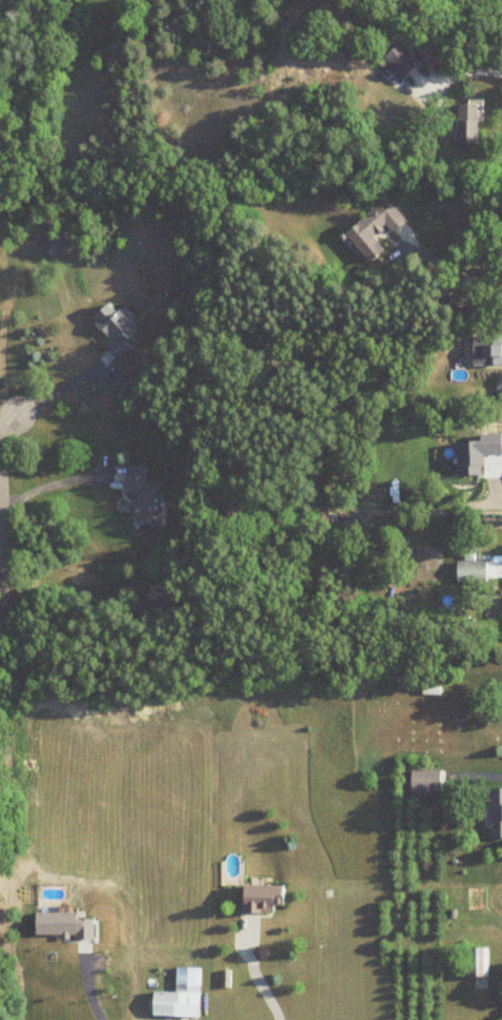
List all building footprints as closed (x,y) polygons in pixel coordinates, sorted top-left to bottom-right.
[(401,78),(419,62),(401,42),(383,58),(401,78)] [(477,142),(477,101),(456,101),(456,142),(477,142)] [(343,232),(370,264),(385,252),(371,236),(385,224),(391,231),(405,219),(391,203),(385,208),(379,202),(343,232)] [(110,339),(103,346),(117,359),(129,347),(123,341),(135,328),(107,300),(89,318),(110,339)] [(501,335),(501,339),(501,365),(482,365),(482,336),(501,335)] [(485,492),(501,492),(501,444),(485,444),(485,492)] [(160,483),(143,482),(144,466),(125,465),(123,491),(135,492),(132,524),(157,526),(160,483)] [(486,581),(486,560),(456,560),(456,581),(486,581)] [(440,769),(410,769),(410,798),(440,798),(440,769)] [(501,838),(501,787),(489,787),(489,838),(501,838)] [(273,914),(273,906),(283,906),(283,886),(240,886),(240,914),(273,914)] [(469,948),(469,976),(475,976),(475,988),(488,988),(488,948),(469,948)] [(199,968),(175,968),(174,992),(151,992),(150,1017),(198,1018),(199,968)]
